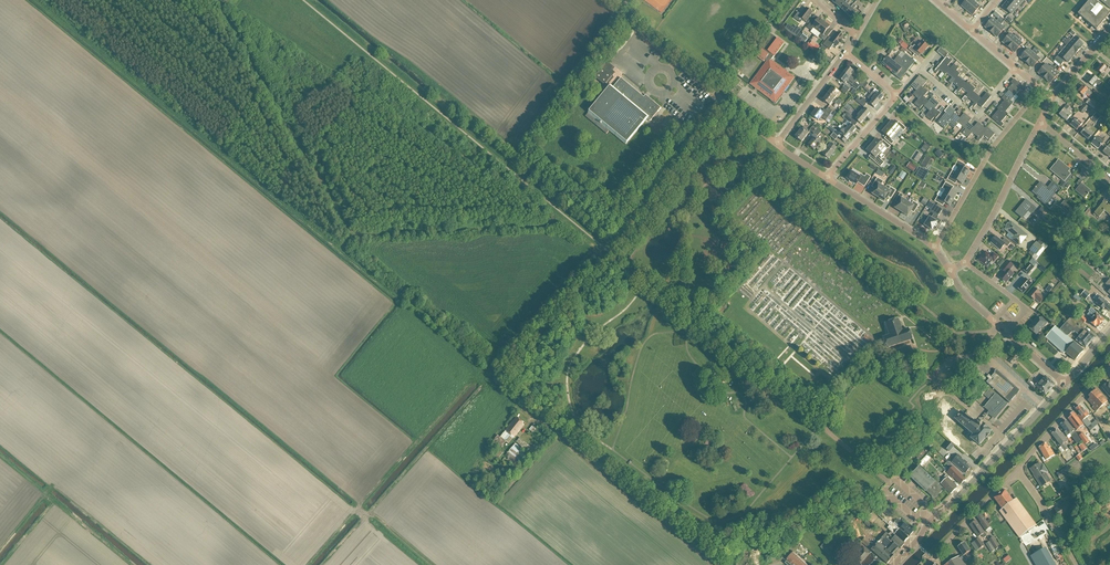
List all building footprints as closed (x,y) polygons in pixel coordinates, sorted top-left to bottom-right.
[(835,4),(841,9),(846,3),(842,1),(843,0),(839,0),(835,4)] [(846,3),(841,9),(846,14),(851,8),(848,6),(851,2),(849,0),(848,0),(846,3)] [(961,6),(967,11),(975,2),(972,0),(967,0),(961,6)] [(1024,5),(1018,0),(1009,0),(1008,1),(1017,9),(1019,6),(1022,8),(1024,5)] [(1078,14),(1097,30),(1109,15),(1109,0),(1090,0),(1078,14)] [(1019,11),(1017,9),(1008,1),(1002,7),(1011,15),(1014,12),(1017,14),(1019,11)] [(975,2),(967,11),(973,16),(980,7),(975,2)] [(851,8),(846,14),(852,18),(857,13),(853,10),(857,7),(854,5),(851,8)] [(806,22),(813,13),(806,8),(801,15),(798,13),(794,19),(797,21),(799,18),(806,22)] [(817,31),(824,22),(819,18),(818,19),(815,16),(811,21),(812,21),(807,28),(812,31),(814,29),(817,31)] [(996,22),(992,19),(985,28),(991,33),(1000,22),(998,20),(996,22)] [(824,41),(829,35),(826,32),(830,27),(824,22),(817,31),(821,34),(819,37),(824,41)] [(997,38),(1004,29),(1001,26),(1003,24),(1000,22),(991,33),(997,38)] [(834,44),(837,47),(844,37),(838,33),(832,40),(829,37),(823,45),(830,50),(834,44)] [(1014,37),(1010,34),(1003,43),(1009,48),(1018,37),(1016,35),(1014,37)] [(777,39),(771,35),(760,49),(762,51),(757,57),(764,62),(765,61),(767,63),(750,84),(772,101),(772,102),(775,104),(776,104),(781,98),(781,97),(794,78),(771,61),(774,57),(784,43),(778,38),(777,39)] [(804,44),(808,39),(803,35),(799,40),(804,44)] [(1015,53),(1022,44),(1019,41),(1021,39),(1018,37),(1009,48),(1015,53)] [(1083,46),(1074,38),(1071,42),(1068,39),(1066,41),(1078,52),(1083,46)] [(902,39),(899,42),(906,50),(910,47),(902,39)] [(1073,57),(1078,52),(1066,41),(1064,40),(1062,42),(1064,43),(1067,46),(1064,50),(1073,57)] [(918,46),(919,46),(917,48),(915,45),(913,47),(912,46),(909,49),(915,55),(918,52),(921,55),(928,47),(923,42),(921,43),(920,43),(918,45),(918,46)] [(809,43),(806,46),(815,53),(820,47),(816,44),(814,47),(809,43)] [(890,56),(895,47),(893,45),(887,54),(890,56)] [(1068,63),(1073,57),(1064,50),(1060,45),(1057,48),(1062,52),(1059,56),(1068,63)] [(1032,52),(1031,52),(1028,49),(1021,58),(1026,63),(1036,52),(1034,50),(1032,52)] [(1032,69),(1040,60),(1037,56),(1039,54),(1036,52),(1026,63),(1032,69)] [(900,80),(915,62),(906,55),(905,55),(902,60),(899,57),(898,57),(894,63),(887,57),(882,63),(893,72),(892,73),(900,80)] [(1064,62),(1058,56),(1055,61),(1061,66),(1064,62)] [(940,70),(945,75),(947,74),(951,69),(948,66),(952,61),(947,57),(934,72),(936,74),(940,70)] [(811,66),(816,70),(821,63),(816,59),(811,66)] [(607,62),(594,77),(605,86),(615,73),(613,71),(615,68),(607,62)] [(958,77),(960,74),(957,71),(959,69),(954,65),(951,69),(947,74),(952,78),(949,82),(952,85),(953,83),(958,77)] [(1050,68),(1049,67),(1046,65),(1038,74),(1044,79),(1054,67),(1052,65),(1050,68)] [(1106,72),(1108,70),(1107,69),(1102,65),(1097,70),(1102,75),(1105,71),(1106,72)] [(843,73),(851,79),(853,78),(851,76),(850,75),(853,71),(848,67),(843,73)] [(1050,84),(1058,75),(1054,72),(1056,69),(1054,67),(1044,79),(1050,84)] [(855,82),(851,79),(843,73),(839,79),(845,84),(847,82),(852,86),(855,82)] [(923,88),(923,87),(927,82),(920,76),(911,86),(917,91),(921,86),(923,88)] [(1096,84),(1099,86),(1101,83),(1092,76),(1087,82),(1093,87),(1096,84)] [(966,84),(958,77),(953,83),(959,88),(957,91),(959,93),(962,89),(966,84)] [(650,122),(661,109),(646,96),(644,98),(621,79),(613,88),(611,86),(585,117),(607,135),(609,132),(626,146),(647,120),(650,122)] [(1009,91),(1015,96),(1020,90),(1024,93),(1026,90),(1014,79),(1011,83),(1013,84),(1008,90),(1009,91)] [(973,92),(976,90),(967,82),(966,84),(962,89),(968,94),(966,97),(968,98),(973,92)] [(928,92),(923,87),(923,88),(921,86),(917,91),(913,95),(919,99),(922,96),(924,97),(928,92)] [(1092,94),(1088,91),(1083,86),(1078,92),(1083,96),(1085,94),(1089,97),(1092,94)] [(835,99),(840,93),(833,88),(828,94),(835,99)] [(1103,97),(1100,94),(1096,90),(1094,92),(1101,99),(1103,97)] [(1011,101),(1015,96),(1009,91),(1002,99),(1004,101),(1011,106),(1013,104),(1011,101)] [(879,93),(877,95),(873,92),(870,95),(879,103),(884,97),(879,93)] [(974,103),(972,106),(974,108),(977,104),(980,101),(982,99),(973,92),(968,98),(974,103)] [(838,101),(835,99),(828,94),(823,101),(830,106),(833,102),(839,106),(841,104),(838,101)] [(874,108),(879,103),(870,95),(867,99),(870,102),(871,101),(872,101),(869,104),(874,108)] [(929,102),(924,97),(922,96),(919,99),(914,104),(920,109),(923,106),(925,107),(929,102)] [(866,105),(861,101),(858,98),(856,101),(863,108),(866,105)] [(935,109),(939,104),(932,98),(929,102),(925,107),(930,112),(933,108),(935,109)] [(1089,99),(1086,104),(1094,110),(1097,106),(1089,99)] [(1006,113),(1011,106),(1004,101),(997,109),(999,110),(1006,117),(1008,115),(1006,113)] [(1085,105),(1079,111),(1083,114),(1088,108),(1085,105)] [(1069,114),(1072,111),(1066,106),(1063,109),(1064,110),(1060,115),(1067,121),(1071,116),(1069,114)] [(826,121),(833,111),(828,108),(826,111),(825,110),(822,113),(817,109),(812,116),(818,121),(821,117),(826,121)] [(858,112),(865,119),(870,113),(865,108),(862,112),(861,111),(861,112),(859,110),(858,112)] [(941,114),(935,109),(933,108),(930,112),(926,117),(931,121),(934,118),(936,119),(941,114)] [(1001,123),(1006,117),(999,110),(996,114),(997,115),(996,116),(994,115),(992,118),(1002,127),(1004,125),(1001,123)] [(861,124),(865,119),(858,112),(855,114),(857,116),(854,119),(847,113),(845,115),(852,121),(856,125),(858,122),(861,124)] [(952,118),(951,118),(946,113),(937,123),(945,129),(949,124),(952,121),(950,119),(952,118)] [(960,119),(955,114),(951,118),(952,118),(950,119),(952,121),(949,124),(954,129),(957,127),(959,124),(962,120),(960,119)] [(959,124),(957,127),(960,129),(962,127),(964,129),(969,123),(972,120),(964,114),(960,119),(962,120),(959,124)] [(1096,123),(1100,117),(1096,114),(1091,119),(1096,123)] [(856,125),(852,121),(845,115),(843,118),(849,124),(847,127),(844,125),(842,127),(844,128),(852,135),(856,129),(854,127),(856,125)] [(1077,131),(1080,126),(1082,124),(1078,121),(1076,119),(1074,121),(1070,125),(1077,131)] [(898,127),(898,126),(892,121),(887,127),(896,135),(901,129),(904,131),(906,129),(900,124),(898,127)] [(974,128),(969,123),(964,129),(966,130),(963,133),(968,138),(973,133),(972,133),(976,129),(974,128)] [(985,129),(978,123),(974,128),(976,129),(972,133),(973,133),(978,138),(979,137),(979,136),(985,129)] [(814,134),(818,129),(814,125),(810,130),(814,134)] [(852,135),(844,128),(843,128),(841,130),(841,129),(838,133),(829,125),(826,128),(833,134),(830,137),(835,141),(840,135),(842,136),(840,139),(845,143),(852,135)] [(1088,141),(1093,136),(1087,131),(1090,128),(1088,126),(1081,134),(1088,141)] [(892,145),(894,143),(891,140),(896,135),(887,127),(882,133),(889,138),(886,141),(892,145)] [(990,141),(995,134),(987,127),(985,129),(979,136),(979,137),(982,139),(984,136),(990,141)] [(808,134),(807,133),(808,131),(804,128),(802,130),(801,129),(795,137),(802,142),(808,134)] [(818,129),(814,134),(810,139),(812,141),(808,145),(814,150),(820,143),(817,141),(818,139),(817,138),(822,132),(821,131),(818,129)] [(1103,143),(1104,141),(1100,138),(1099,140),(1096,138),(1092,144),(1099,149),(1103,144),(1103,143)] [(883,145),(882,145),(876,140),(872,145),(881,153),(885,147),(888,150),(890,147),(885,142),(883,145)] [(833,157),(835,154),(834,153),(835,153),(834,152),(837,148),(831,143),(828,147),(829,148),(823,155),(828,160),(832,156),(833,157)] [(926,144),(921,150),(925,154),(930,147),(926,144)] [(881,167),(884,163),(880,160),(882,159),(878,156),(881,153),(872,145),(867,151),(873,156),(871,159),(881,167)] [(939,150),(935,154),(939,159),(944,155),(939,150)] [(917,157),(923,160),(926,155),(919,152),(917,157)] [(927,156),(922,165),(927,168),(933,159),(927,156)] [(717,161),(714,164),(722,170),(725,167),(717,161)] [(966,178),(970,172),(963,168),(964,165),(958,161),(955,167),(958,169),(956,172),(966,178)] [(1065,181),(1071,174),(1068,172),(1070,170),(1059,161),(1051,170),(1065,181)] [(917,168),(910,163),(906,168),(913,173),(917,168)] [(921,180),(926,171),(921,168),(916,177),(921,180)] [(851,172),(847,179),(857,185),(858,183),(865,187),(871,177),(867,174),(865,177),(860,174),(859,177),(851,172)] [(907,175),(902,172),(898,177),(903,180),(907,175)] [(962,185),(966,178),(956,172),(952,179),(949,177),(947,180),(953,184),(955,181),(962,185)] [(727,175),(720,184),(725,187),(727,184),(730,186),(733,182),(730,179),(731,178),(727,175)] [(879,198),(884,189),(885,188),(881,186),(884,182),(877,178),(873,185),(877,188),(872,194),(879,198)] [(1085,199),(1091,192),(1081,184),(1084,181),(1081,179),(1077,184),(1079,186),(1075,191),(1085,199)] [(954,200),(957,194),(950,190),(952,186),(946,183),(942,189),(945,191),(943,194),(954,200)] [(1039,197),(1038,199),(1046,206),(1055,195),(1054,194),(1056,191),(1050,186),(1048,189),(1040,183),(1036,188),(1036,187),(1035,188),(1036,189),(1033,192),(1039,197)] [(896,191),(891,188),(889,191),(885,188),(884,189),(879,198),(885,202),(889,195),(892,197),(896,191)] [(902,213),(907,204),(908,203),(902,199),(903,196),(900,194),(897,200),(900,202),(895,209),(902,213)] [(954,200),(943,194),(941,198),(938,196),(935,202),(941,205),(943,202),(950,206),(954,200)] [(929,201),(924,198),(921,204),(925,206),(929,201)] [(1032,214),(1036,209),(1026,201),(1016,213),(1023,219),(1029,211),(1032,214)] [(1107,201),(1105,204),(1104,203),(1093,216),(1095,218),(1096,216),(1099,219),(1104,212),(1109,216),(1109,217),(1109,204),(1107,201)] [(919,205),(913,202),(912,205),(908,203),(907,204),(902,213),(908,217),(912,210),(915,212),(919,205)] [(1061,206),(1071,215),(1075,211),(1064,202),(1061,206)] [(938,217),(940,214),(943,210),(934,205),(932,209),(930,212),(933,215),(931,219),(930,218),(929,218),(927,217),(924,221),(927,222),(925,226),(928,228),(927,229),(930,231),(931,230),(932,230),(933,228),(936,230),(941,222),(937,219),(938,217)] [(1006,227),(1006,228),(1007,228),(1005,230),(1014,238),(1012,240),(1019,246),(1027,236),(1011,223),(1010,225),(1009,224),(1008,224),(1006,227)] [(991,243),(1000,251),(1005,245),(1008,247),(1010,244),(1005,239),(1002,242),(996,237),(991,243)] [(1036,255),(1043,248),(1037,243),(1030,250),(1036,255)] [(981,257),(981,256),(977,261),(980,263),(980,262),(987,268),(992,261),(994,262),(998,257),(993,253),(991,256),(985,252),(981,257)] [(1013,266),(1008,261),(1001,270),(1004,272),(999,278),(1006,284),(1014,275),(1009,271),(1013,266)] [(1028,275),(1034,268),(1029,263),(1023,270),(1028,275)] [(1068,284),(1072,278),(1069,276),(1064,281),(1068,284)] [(1025,279),(1017,288),(1023,294),(1032,284),(1025,279)] [(1035,300),(1040,304),(1044,298),(1040,294),(1040,293),(1035,289),(1029,296),(1034,301),(1035,300)] [(1090,295),(1085,291),(1081,296),(1086,300),(1090,295)] [(1101,298),(1096,304),(1103,310),(1105,308),(1109,312),(1109,305),(1101,298)] [(1052,304),(1062,312),(1065,309),(1055,301),(1052,304)] [(1097,329),(1104,321),(1104,319),(1102,317),(1101,318),(1096,314),(1097,313),(1091,309),(1089,312),(1090,313),(1088,316),(1092,319),(1089,322),(1097,329)] [(1084,324),(1087,321),(1081,315),(1078,318),(1084,324)] [(1085,343),(1089,346),(1096,338),(1085,329),(1087,327),(1073,316),(1067,323),(1074,329),(1075,330),(1077,328),(1084,333),(1082,335),(1087,339),(1085,341),(1085,343)] [(1035,322),(1029,329),(1036,335),(1044,325),(1045,326),(1048,323),(1041,317),(1039,320),(1037,318),(1034,322),(1035,322)] [(887,348),(912,340),(909,330),(902,332),(898,320),(886,324),(890,336),(883,338),(887,348)] [(1086,349),(1089,346),(1085,343),(1085,341),(1087,339),(1082,335),(1084,333),(1077,328),(1075,330),(1074,329),(1067,323),(1060,330),(1067,336),(1068,337),(1073,333),(1074,334),(1075,332),(1080,337),(1077,341),(1086,349)] [(1067,336),(1067,337),(1056,327),(1056,328),(1055,327),(1046,338),(1050,342),(1064,355),(1065,353),(1075,362),(1084,351),(1068,337),(1067,336)] [(995,373),(987,383),(994,389),(1006,399),(1010,403),(1009,403),(1010,403),(1018,394),(1017,393),(1017,390),(1018,389),(997,371),(995,373)] [(1036,387),(1044,395),(1045,396),(1055,385),(1054,385),(1045,377),(1036,387)] [(1109,383),(1106,385),(1104,385),(1103,386),(1102,388),(1109,398),(1109,384),(1109,383)] [(812,384),(810,386),(820,394),(822,392),(812,384)] [(1096,412),(1107,402),(1096,389),(1088,396),(1090,398),(1088,400),(1094,407),(1093,408),(1096,412)] [(999,414),(1008,404),(999,397),(996,394),(995,395),(989,390),(987,393),(993,398),(984,408),(996,418),(999,414)] [(1086,418),(1089,416),(1085,410),(1084,411),(1080,406),(1076,410),(1080,414),(1078,416),(1088,428),(1092,425),(1090,422),(1089,422),(1086,418)] [(1077,430),(1083,425),(1073,412),(1069,416),(1070,417),(1068,419),(1077,430)] [(955,420),(958,422),(967,430),(974,436),(971,439),(979,446),(986,438),(987,439),(990,435),(989,435),(991,431),(990,431),(988,428),(983,424),(982,425),(981,424),(982,422),(981,421),(977,425),(969,418),(968,419),(961,413),(955,420)] [(510,437),(512,436),(514,438),(524,425),(523,425),(525,423),(517,417),(501,438),(498,436),(492,444),(499,449),(500,450),(506,442),(510,437)] [(1074,432),(1066,421),(1061,425),(1066,432),(1065,433),(1067,437),(1071,434),(1073,436),(1072,437),(1076,443),(1077,443),(1081,441),(1075,432),(1074,432)] [(551,438),(534,424),(530,430),(547,444),(551,438)] [(1064,444),(1068,441),(1065,438),(1064,438),(1057,430),(1051,434),(1061,447),(1058,449),(1062,454),(1068,449),(1064,444)] [(1085,445),(1089,442),(1083,433),(1079,436),(1085,445)] [(538,454),(520,438),(516,443),(528,453),(534,459),(539,454),(538,453),(538,454)] [(949,452),(955,446),(949,442),(944,448),(949,452)] [(507,461),(509,462),(515,467),(519,463),(523,466),(531,457),(516,444),(506,456),(508,458),(509,459),(507,460),(507,461)] [(1046,460),(1055,456),(1050,448),(1049,448),(1046,444),(1039,448),(1045,459),(1042,460),(1044,463),(1047,462),(1046,460)] [(504,454),(500,450),(499,449),(492,457),(497,462),(504,454)] [(952,463),(965,474),(970,469),(966,465),(968,464),(964,461),(961,459),(962,459),(958,455),(952,463)] [(1039,463),(1030,469),(1042,488),(1051,482),(1046,474),(1048,473),(1043,465),(1041,466),(1039,463)] [(934,497),(943,488),(935,481),(934,482),(928,477),(929,476),(920,467),(910,477),(919,486),(925,492),(926,490),(934,497)] [(966,480),(962,477),(953,467),(947,473),(951,477),(954,479),(955,478),(961,485),(966,480)] [(1072,472),(1068,467),(1057,474),(1060,480),(1072,472)] [(952,481),(946,476),(942,479),(944,481),(941,484),(951,494),(958,488),(952,481)] [(1000,511),(1013,529),(1020,538),(1037,526),(1021,505),(1022,504),(1018,498),(1013,501),(1005,490),(994,499),(1002,509),(1000,511)] [(1070,505),(1074,503),(1071,497),(1064,501),(1066,504),(1055,510),(1059,518),(1073,510),(1070,505)] [(862,515),(866,519),(873,512),(869,508),(862,515)] [(909,538),(899,529),(899,530),(882,515),(880,517),(884,520),(890,526),(887,529),(892,533),(904,544),(909,538)] [(988,533),(992,530),(982,515),(977,518),(981,523),(986,531),(988,533)] [(910,536),(914,532),(905,524),(904,525),(898,519),(895,523),(901,528),(900,529),(904,532),(905,531),(907,533),(906,533),(910,536)] [(978,538),(982,535),(984,539),(987,537),(985,533),(976,521),(970,525),(978,538)] [(899,548),(901,549),(905,545),(904,544),(892,533),(887,529),(885,532),(886,532),(892,538),(891,539),(892,540),(891,541),(893,543),(899,548)] [(899,548),(893,543),(891,541),(892,540),(891,539),(892,538),(886,532),(884,535),(885,536),(872,550),(873,551),(872,551),(887,564),(890,561),(891,559),(890,558),(891,557),(892,556),(893,555),(894,553),(895,553),(896,554),(898,552),(896,551),(897,551),(896,550),(898,548),(899,548)] [(989,540),(996,551),(1000,548),(993,538),(989,540)] [(862,543),(867,547),(871,543),(866,539),(862,543)] [(979,549),(983,546),(979,539),(974,542),(979,549)] [(992,553),(996,551),(989,540),(986,542),(992,553)] [(962,555),(959,557),(959,556),(946,564),(965,564),(962,560),(965,558),(964,556),(970,552),(964,543),(958,547),(963,554),(962,555)] [(1032,555),(1039,564),(1055,564),(1044,547),(1032,555)] [(858,555),(855,559),(862,564),(879,564),(881,562),(865,548),(858,555)] [(794,551),(787,560),(792,564),(810,564),(794,551)]
